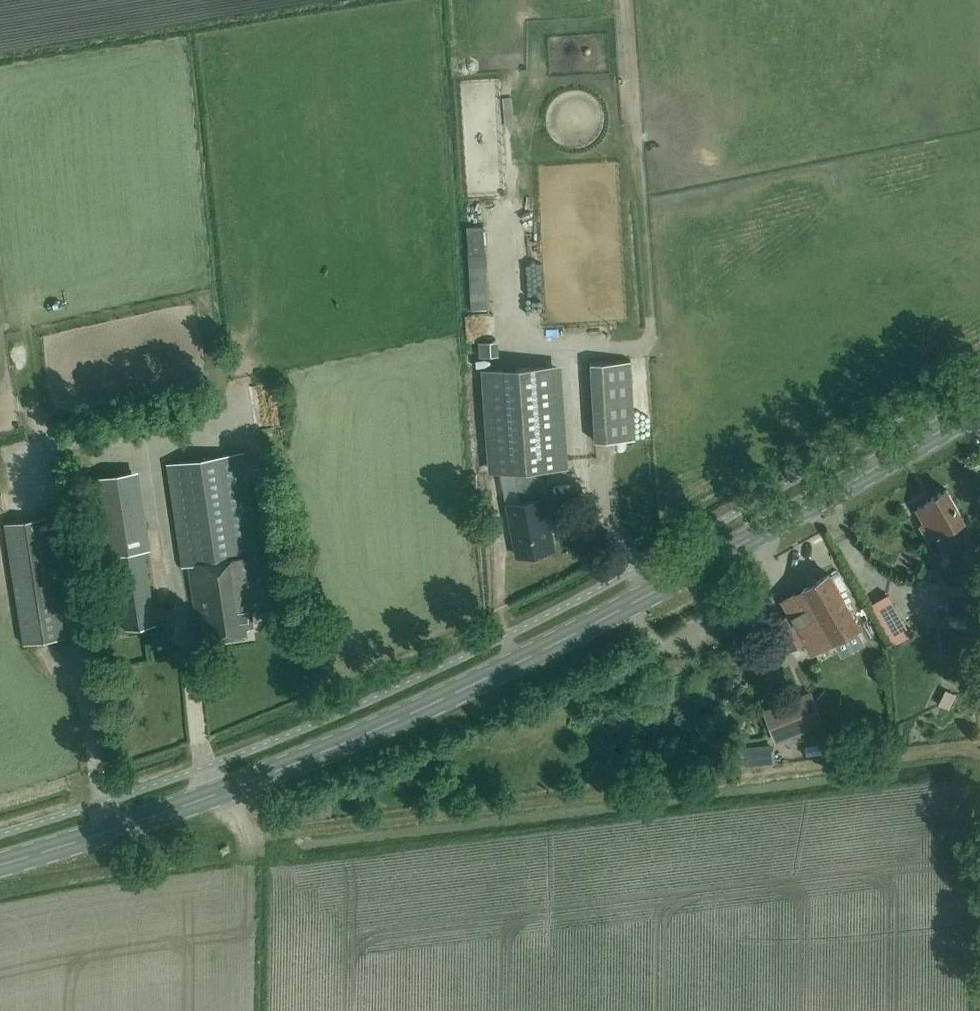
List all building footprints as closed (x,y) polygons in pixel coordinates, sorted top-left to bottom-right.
[(465,139),(467,152),(480,151),(478,138),(465,139)] [(499,352),(496,339),(476,343),(479,356),(499,352)] [(636,439),(631,361),(597,363),(601,441),(636,439)] [(568,467),(560,364),(481,370),(489,473),(568,467)] [(259,553),(244,452),(168,464),(182,566),(189,564),(201,638),(211,637),(212,639),(247,634),(246,627),(253,626),(251,608),(270,605),(262,552),(259,553)] [(151,550),(138,470),(88,478),(101,558),(114,556),(126,630),(157,625),(144,551),(151,550)] [(964,519),(946,489),(927,500),(928,502),(917,508),(925,522),(920,525),(928,540),(933,537),(943,554),(963,542),(953,525),(964,519)] [(554,549),(544,498),(508,504),(518,556),(554,549)] [(65,637),(46,517),(5,523),(24,644),(65,637)] [(859,626),(830,574),(782,601),(789,614),(775,622),(790,648),(804,640),(811,653),(859,626)] [(906,622),(887,632),(895,647),(914,637),(906,622)] [(843,654),(867,640),(859,626),(835,640),(843,654)] [(809,686),(765,704),(777,734),(821,716),(809,686)] [(931,712),(948,719),(958,694),(942,687),(931,712)] [(793,739),(782,742),(787,761),(798,758),(793,739)] [(736,753),(739,767),(779,760),(776,745),(736,753)]
